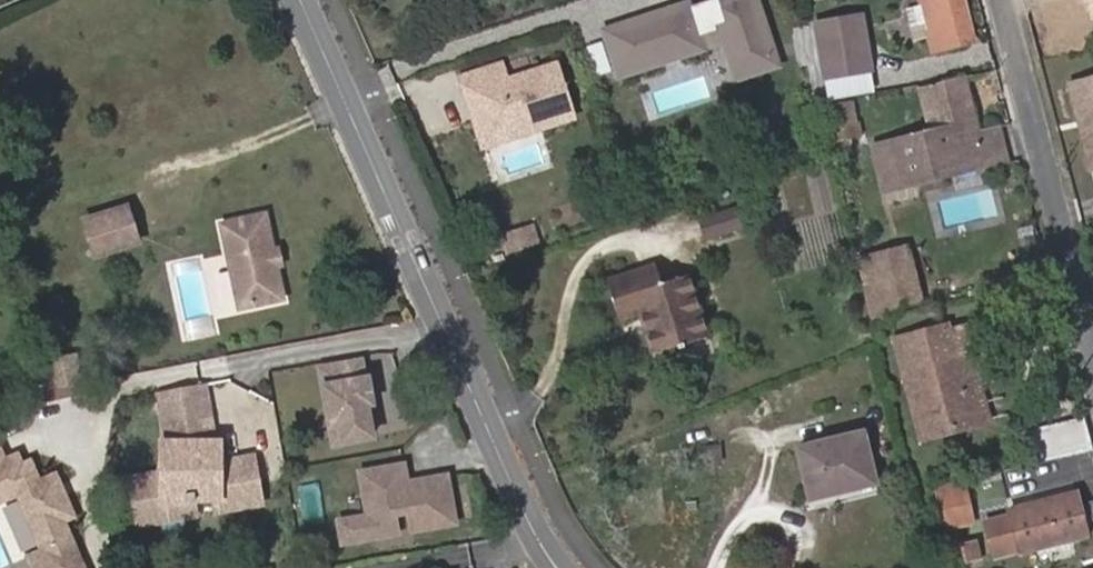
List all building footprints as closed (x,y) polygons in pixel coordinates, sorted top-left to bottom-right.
[(701,43),(698,33),(715,27),(722,25),(729,46),(722,48),(730,72),(764,61),(756,38),(764,36),(752,0),(726,0),(691,12),(688,4),(627,24),(630,35),(612,41),(621,69),(701,43)] [(961,0),(921,0),(922,4),(907,9),(916,41),(926,39),(931,55),(973,45),(961,0)] [(826,97),(877,88),(863,8),(811,17),(826,97)] [(630,35),(627,24),(609,30),(612,41),(630,35)] [(729,46),(722,25),(715,27),(722,48),(729,46)] [(732,79),(774,66),(764,36),(756,38),(764,61),(730,72),(732,79)] [(624,76),(703,51),(701,43),(621,69),(624,76)] [(902,82),(897,56),(881,59),(885,86),(902,82)] [(573,118),(555,65),(506,81),(500,64),(459,77),(465,95),(474,92),(484,121),(503,131),(531,122),(534,130),(573,118)] [(1083,167),(1092,165),(1092,70),(1070,74),(1083,167)] [(985,168),(977,134),(963,81),(941,85),(951,128),(872,148),(884,192),(910,187),(908,179),(958,166),(961,174),(985,168)] [(506,140),(534,130),(531,122),(503,131),(484,121),(474,92),(465,95),(482,147),(491,144),(506,140)] [(859,135),(850,104),(826,109),(830,125),(833,125),(836,140),(859,135)] [(999,128),(977,134),(985,168),(1008,162),(999,128)] [(910,187),(961,174),(958,166),(908,179),(910,187)] [(707,239),(742,227),(736,210),(700,221),(707,239)] [(141,248),(129,214),(87,228),(99,262),(141,248)] [(278,273),(277,272),(272,273),(269,261),(275,260),(274,258),(267,222),(224,231),(242,315),(285,306),(278,273)] [(920,300),(907,248),(870,258),(883,309),(920,300)] [(284,272),(280,257),(274,258),(275,260),(269,261),(272,273),(277,272),(278,273),(284,272)] [(640,311),(646,327),(654,354),(707,338),(687,276),(662,284),(656,267),(610,283),(620,318),(640,311)] [(987,419),(961,326),(898,343),(923,436),(987,419)] [(364,369),(323,376),(333,434),(343,433),(346,450),(375,445),(369,413),(375,412),(370,387),(367,387),(364,369)] [(77,392),(73,370),(51,375),(55,396),(77,392)] [(164,448),(165,480),(213,471),(210,449),(214,448),(204,392),(163,399),(171,447),(164,448)] [(1030,464),(1091,450),(1083,418),(1021,433),(1030,464)] [(343,433),(333,434),(336,452),(346,450),(343,433)] [(836,478),(871,470),(862,434),(798,449),(810,499),(840,493),(836,478)] [(163,447),(157,481),(165,480),(164,448),(163,447)] [(210,449),(213,471),(221,469),(218,448),(214,448),(210,449)] [(18,492),(43,552),(30,557),(34,567),(90,567),(72,525),(83,520),(62,469),(43,477),(35,458),(5,470),(0,458),(0,500),(18,492)] [(213,471),(165,480),(166,501),(186,500),(187,505),(196,505),(196,501),(217,500),(219,513),(261,505),(253,463),(221,469),(213,471)] [(454,525),(445,478),(405,486),(402,467),(360,475),(368,519),(338,524),(342,546),(396,536),(392,516),(409,513),(412,533),(454,525)] [(874,484),(871,470),(836,478),(840,493),(874,484)] [(971,504),(964,479),(933,486),(939,511),(971,504)] [(157,481),(135,485),(142,527),(219,513),(217,500),(196,501),(196,505),(187,505),(186,500),(166,501),(165,480),(157,481)] [(1087,535),(1074,494),(1008,510),(1019,552),(1087,535)]
